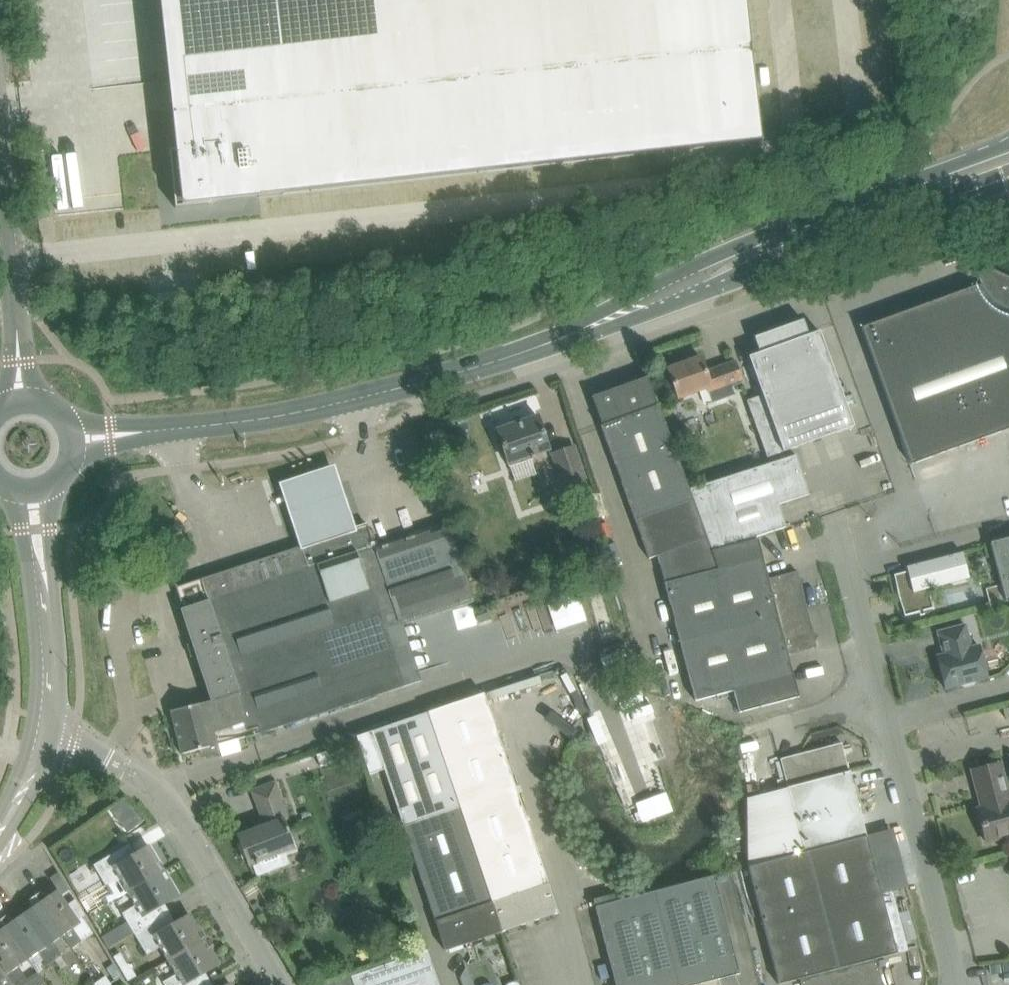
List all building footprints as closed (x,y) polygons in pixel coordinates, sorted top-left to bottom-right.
[(180,149),(169,151),(169,156),(172,156),(177,202),(174,202),(175,208),(211,204),(210,194),(258,189),(259,196),(760,142),(745,0),(164,0),(180,149)] [(48,207),(33,209),(34,220),(49,218),(48,207)] [(990,268),(978,272),(982,284),(976,286),(975,283),(975,284),(976,286),(862,327),(911,464),(1008,429),(1008,277),(990,268)] [(759,353),(748,357),(762,395),(782,451),(783,452),(818,439),(854,426),(819,331),(808,335),(803,320),(778,329),(754,337),(759,353)] [(667,369),(678,398),(709,387),(714,402),(713,402),(713,403),(732,397),(731,395),(730,396),(726,387),(742,381),(735,362),(706,372),(701,357),(667,369)] [(658,555),(660,564),(711,551),(689,489),(659,405),(659,404),(657,405),(647,377),(591,397),(602,425),(600,426),(601,426),(649,558),(658,555)] [(762,395),(747,400),(767,457),(782,451),(762,395)] [(497,431),(503,449),(508,462),(549,447),(538,416),(497,431)] [(553,452),(564,484),(585,477),(574,445),(553,452)] [(689,489),(711,551),(786,527),(778,504),(809,494),(796,455),(689,489)] [(335,467),(280,485),(302,550),(357,531),(335,467)] [(319,540),(248,563),(255,586),(281,663),(387,629),(402,624),(473,601),(454,542),(448,523),(374,547),(367,524),(350,530),(358,553),(327,563),(319,540)] [(350,530),(319,540),(327,563),(358,553),(350,530)] [(990,542),(1002,588),(986,592),(989,604),(1005,600),(1006,602),(1008,601),(1008,537),(990,542)] [(660,564),(680,642),(807,609),(797,571),(768,578),(757,538),(757,539),(711,551),(660,564)] [(906,567),(907,571),(894,575),(904,616),(933,608),(928,589),(969,578),(962,552),(906,567)] [(175,586),(179,596),(198,590),(202,604),(255,586),(248,563),(177,587),(176,585),(175,586)] [(198,590),(179,596),(183,610),(182,610),(211,701),(212,701),(240,693),(251,736),(261,733),(421,681),(410,649),(396,654),(387,629),(281,663),(255,586),(202,604),(198,590)] [(807,609),(680,642),(695,701),(734,691),(739,712),(798,697),(798,698),(799,698),(788,654),(817,646),(807,609)] [(938,632),(943,654),(937,656),(945,688),(960,684),(965,687),(974,685),(976,680),(987,677),(979,645),(971,647),(965,625),(938,632)] [(212,701),(211,701),(206,702),(170,711),(181,754),(200,749),(202,756),(218,752),(219,752),(217,745),(251,736),(240,693),(212,701)] [(484,693),(428,712),(502,931),(558,913),(484,693)] [(502,931),(460,807),(428,712),(371,731),(357,736),(370,774),(384,770),(403,826),(435,921),(445,951),(464,944),(502,931)] [(780,759),(787,786),(788,787),(849,771),(842,743),(780,759)] [(346,757),(343,747),(317,756),(320,766),(346,757)] [(992,765),(972,770),(976,786),(981,785),(988,806),(977,809),(985,841),(1008,835),(1008,800),(999,763),(992,765)] [(849,771),(788,787),(804,852),(807,851),(866,835),(850,772),(850,771),(849,771)] [(275,781),(251,790),(263,821),(256,824),(255,823),(254,824),(256,829),(238,836),(249,864),(251,863),(252,866),(255,865),(254,862),(299,846),(275,781)] [(807,851),(842,984),(883,984),(876,959),(897,953),(897,952),(866,835),(807,851)] [(121,878),(128,891),(163,871),(149,846),(125,860),(119,850),(93,865),(104,882),(106,886),(121,878)] [(748,867),(775,969),(779,983),(778,983),(778,984),(800,978),(802,984),(842,984),(807,851),(804,852),(748,867)] [(122,913),(134,934),(159,919),(154,909),(178,895),(163,871),(128,891),(136,905),(122,913)] [(655,891),(679,984),(720,984),(718,979),(740,973),(739,973),(734,953),(714,876),(655,891)] [(38,893),(35,895),(63,935),(63,936),(78,957),(96,945),(90,936),(93,933),(82,917),(85,915),(69,890),(61,895),(58,890),(53,893),(47,897),(43,893),(41,891),(38,893)] [(655,891),(596,906),(616,984),(679,984),(655,891)] [(32,907),(23,914),(55,960),(62,955),(53,943),(63,936),(63,935),(35,895),(29,899),(32,907)] [(6,915),(1,919),(29,960),(38,953),(47,966),(55,960),(23,914),(13,921),(6,915)] [(161,947),(169,960),(204,939),(189,915),(165,929),(159,919),(134,934),(146,955),(161,947)] [(1,919),(0,919),(0,956),(3,960),(0,962),(0,984),(19,984),(27,979),(18,967),(29,960),(1,919)] [(165,984),(198,984),(194,978),(219,964),(204,939),(169,960),(177,974),(163,982),(165,984)] [(439,983),(427,949),(351,976),(354,984),(440,984),(439,983)] [(122,954),(116,958),(123,970),(129,967),(122,954)] [(96,982),(97,984),(111,984),(105,976),(96,982)]
